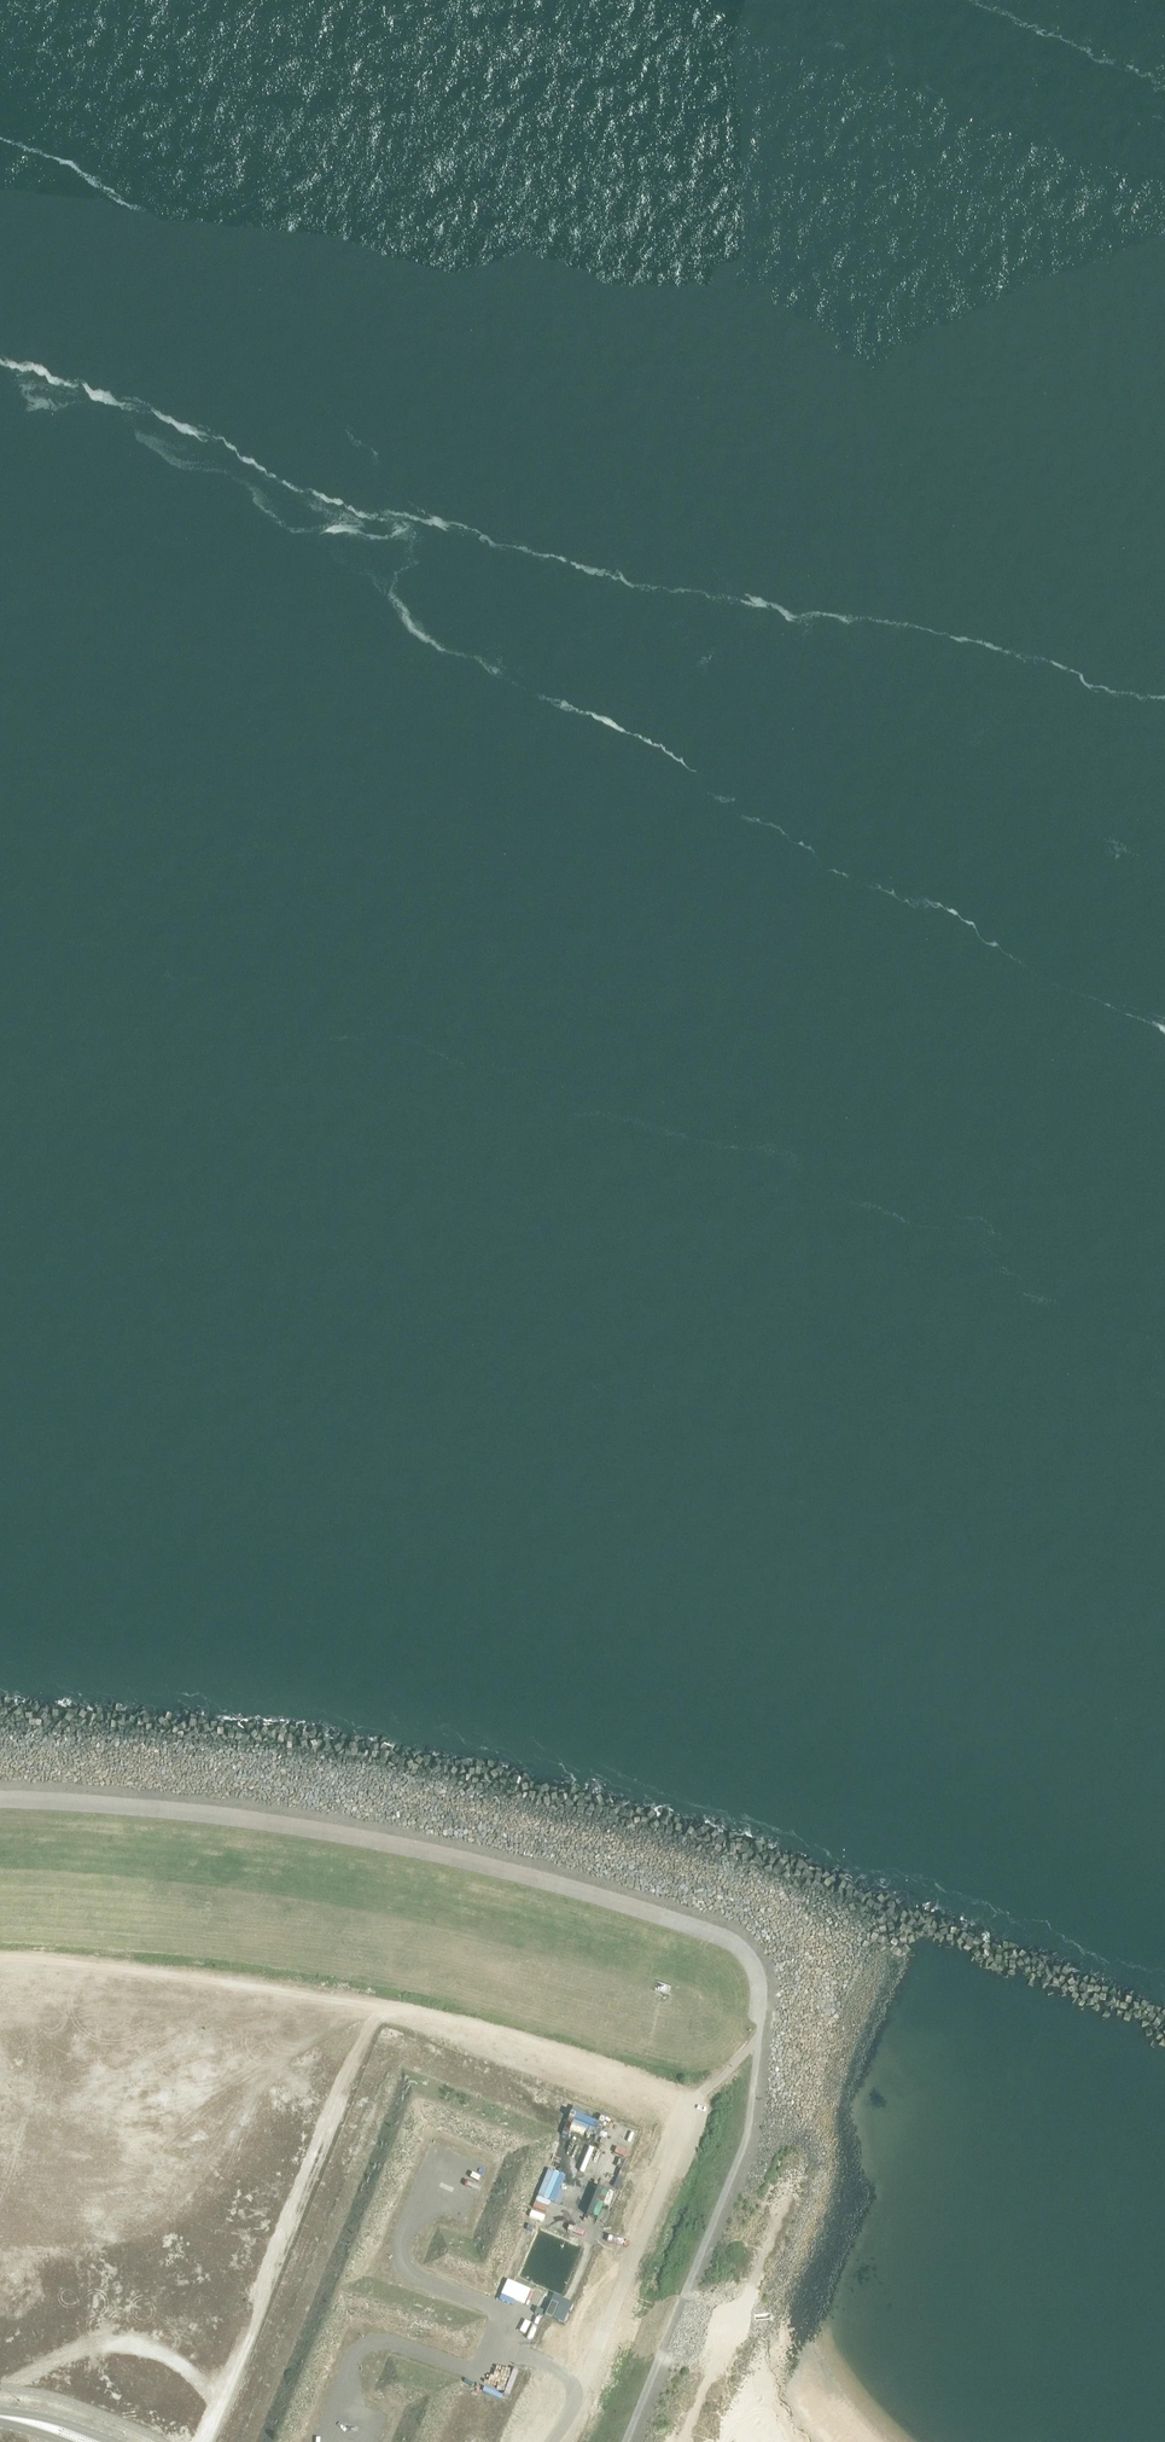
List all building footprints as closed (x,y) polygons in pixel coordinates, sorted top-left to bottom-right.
[(596,2136),(601,2125),(572,2112),(567,2124),(596,2136)] [(551,2200),(555,2188),(542,2184),(536,2202),(543,2204),(545,2198),(551,2200)] [(500,2299),(513,2303),(514,2300),(526,2303),(530,2288),(505,2281),(500,2299)]
